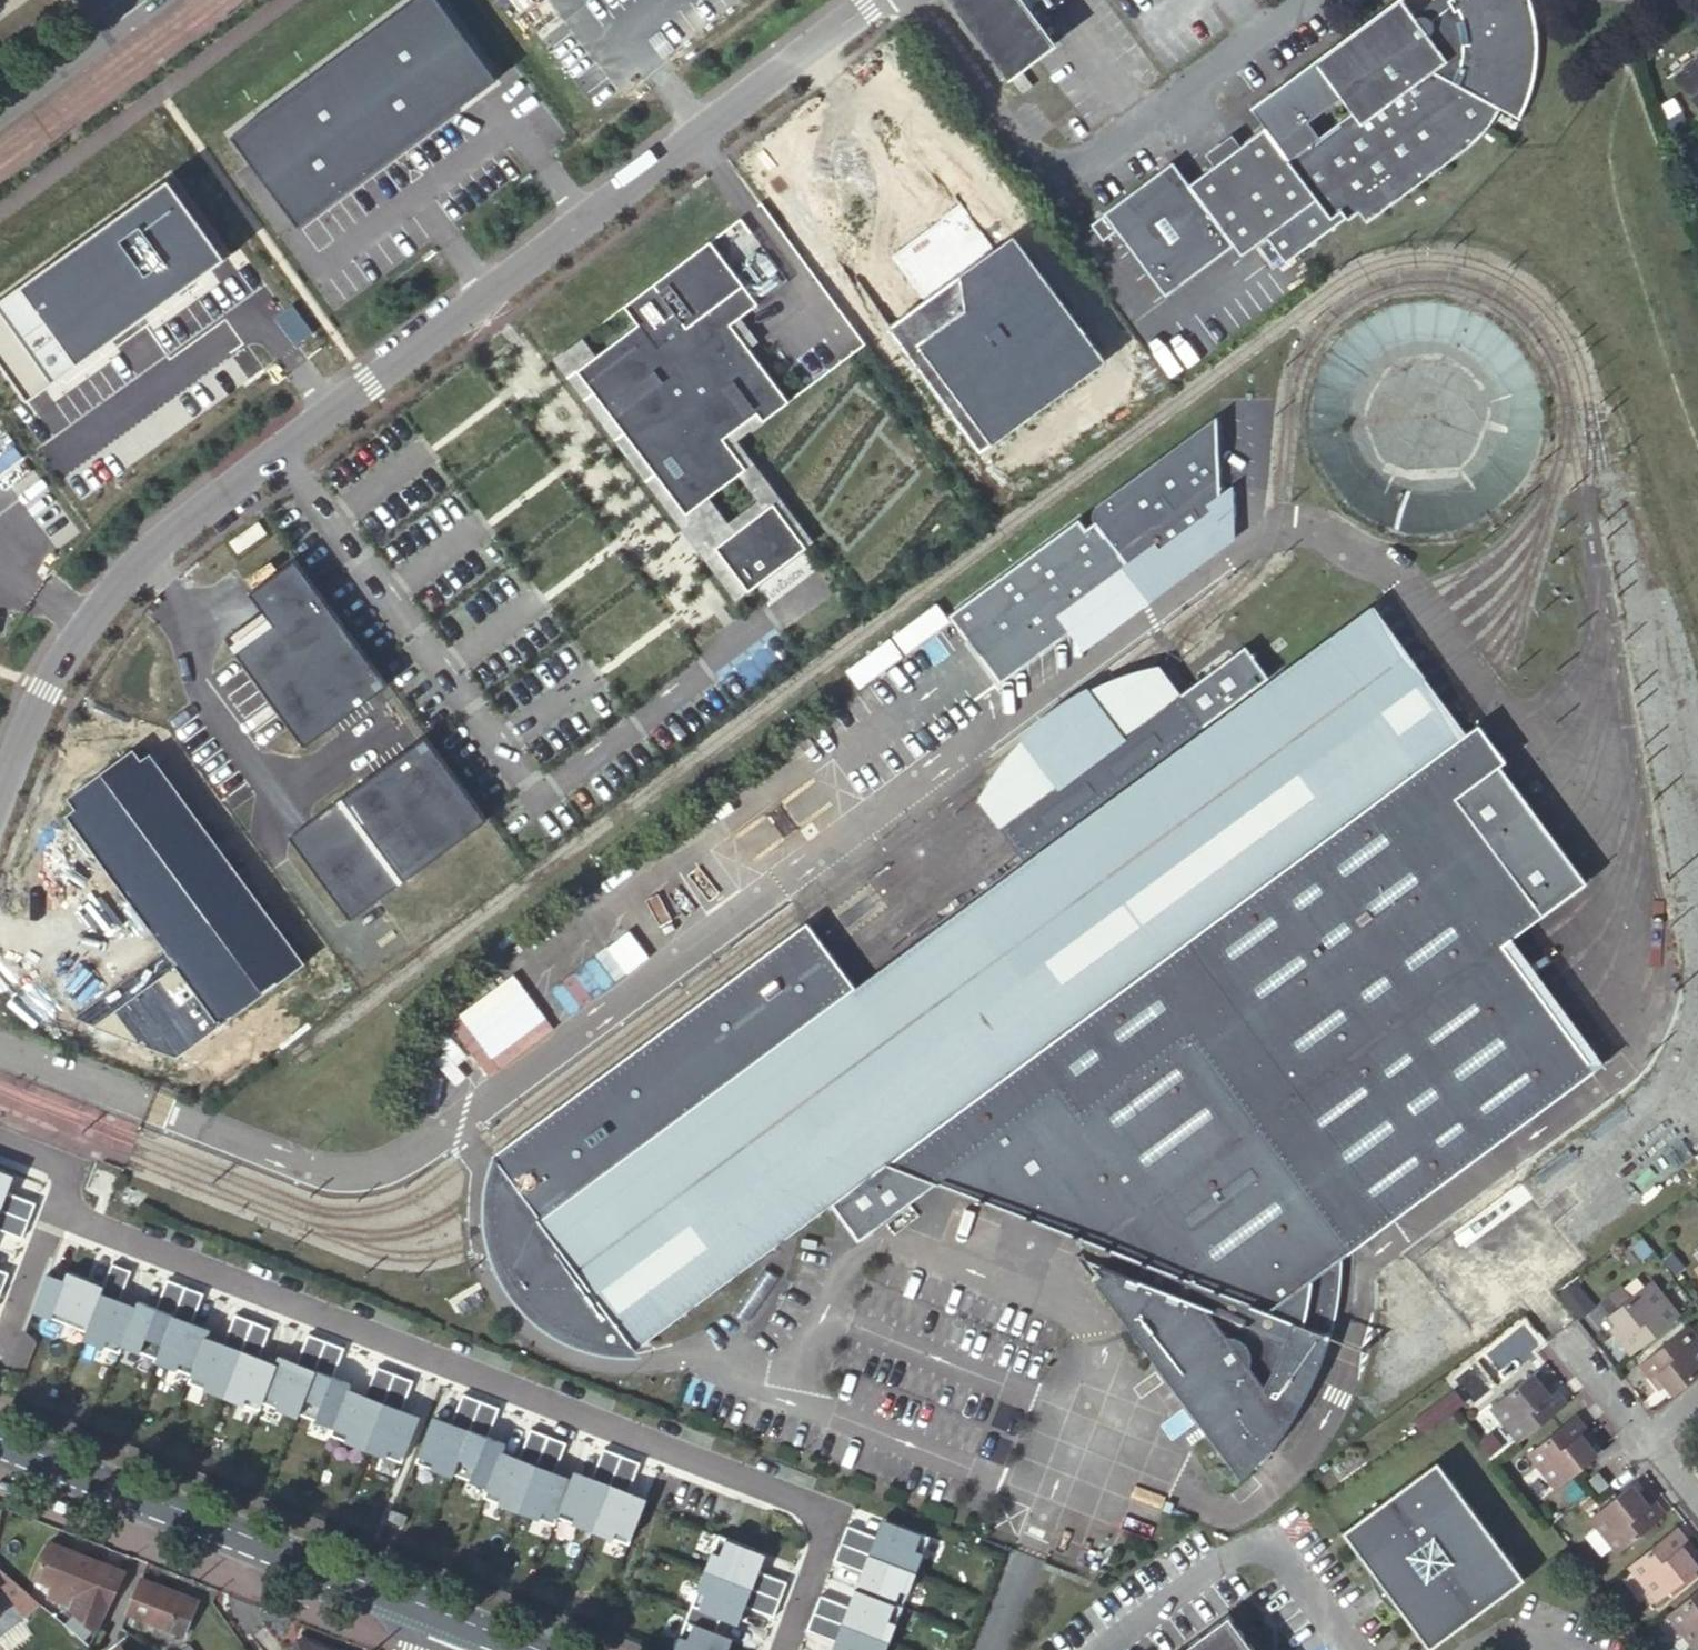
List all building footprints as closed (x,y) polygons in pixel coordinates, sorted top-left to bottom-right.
[(229,134),(296,224),(496,77),(440,0),(411,0),(229,134)] [(1035,18),(1022,0),(952,0),(1009,77),(1054,43),(1035,18)] [(1035,18),(1058,0),(1022,0),(1035,18)] [(1445,1),(1448,5),(1427,20),(1424,19),(1420,18),(1417,17),(1413,17),(1412,14),(1401,0),(1314,65),(1338,97),(1350,112),(1317,136),(1287,159),(1318,201),(1331,218),(1341,211),(1349,221),(1360,213),(1366,221),(1446,162),(1466,146),(1478,135),(1487,126),(1493,117),(1497,109),(1518,119),(1523,110),(1529,93),(1531,85),(1534,74),(1536,62),(1537,46),(1537,34),(1532,8),(1529,0),(1447,0),(1445,1)] [(1447,0),(1431,0),(1412,14),(1413,17),(1417,17),(1420,18),(1424,19),(1427,20),(1448,5),(1445,1),(1447,0)] [(1685,70),(1697,87),(1697,60),(1685,70)] [(1338,97),(1314,65),(1274,94),(1309,140),(1316,135),(1305,122),(1338,97)] [(1021,93),(1032,85),(1022,72),(1012,81),(1021,93)] [(1316,135),(1309,140),(1274,94),(1251,112),(1265,130),(1287,159),(1317,136),(1316,135)] [(1190,184),(1235,244),(1243,255),(1265,238),(1318,201),(1287,159),(1265,130),(1190,184)] [(1105,213),(1166,295),(1235,244),(1190,184),(1174,162),(1105,213)] [(0,298),(0,365),(26,401),(226,256),(168,176),(0,298)] [(789,282),(740,219),(624,307),(639,325),(597,357),(583,338),(554,361),(736,602),(814,542),(738,442),(789,403),(731,325),(789,282)] [(1105,358),(1017,236),(893,325),(981,447),(1105,358)] [(1233,481),(1219,491),(1217,412),(1095,501),(1092,505),(1091,510),(1092,514),(1094,518),(1085,525),(1077,514),(948,609),(1000,685),(1071,633),(1077,642),(1083,649),(1234,537),(1233,481)] [(267,534),(259,522),(229,542),(238,554),(267,534)] [(387,685),(294,559),(247,593),(261,612),(225,638),(304,745),(387,685)] [(538,1213),(638,1350),(832,1202),(1466,731),(1371,599),(1268,676),(1022,858),(854,983),(538,1213)] [(855,683),(950,622),(937,603),(842,663),(855,683)] [(1244,643),(1180,691),(1126,733),(1058,784),(999,826),(1015,849),(1022,858),(1268,676),(1244,643)] [(1126,733),(1180,691),(1159,661),(1126,668),(1105,677),(1088,684),(1126,733)] [(1058,784),(1126,733),(1088,684),(1086,681),(1069,691),(1055,700),(1042,710),(1031,720),(1018,733),(1020,735),(1058,784)] [(1466,731),(832,1202),(858,1238),(937,1180),(1152,1263),(1329,1334),(1336,1312),(1339,1289),(1341,1272),(1343,1256),(1607,1064),(1510,932),(1541,911),(1454,794),(1498,761),(1504,756),(1478,721),(1466,731)] [(976,795),(999,826),(1058,784),(1020,735),(1001,758),(985,781),(976,795)] [(425,737),(288,838),(349,921),(486,820),(425,737)] [(153,754),(144,761),(135,749),(70,796),(78,807),(66,817),(165,952),(176,965),(220,1026),(306,962),(153,754)] [(1584,877),(1498,761),(1454,794),(1541,911),(1584,877)] [(494,1151),(538,1213),(854,983),(848,974),(821,939),(807,919),(494,1151)] [(605,944),(550,987),(571,1013),(625,970),(605,944)] [(76,1016),(95,1022),(176,965),(165,952),(76,1016)] [(220,1026),(176,965),(95,1022),(176,1056),(220,1026)] [(552,1027),(544,1017),(491,1057),(459,1014),(448,1022),(488,1076),(552,1027)] [(488,1251),(538,1213),(494,1151),(489,1160),(485,1174),(483,1186),(482,1207),(482,1221),(484,1231),(488,1251)] [(26,1227),(39,1193),(11,1182),(18,1164),(0,1157),(0,1217),(26,1227)] [(638,1350),(538,1213),(488,1251),(495,1265),(501,1278),(511,1293),(521,1305),(530,1315),(545,1326),(560,1334),(573,1341),(587,1346),(604,1350),(622,1352),(638,1350)] [(229,1331),(212,1324),(215,1317),(197,1310),(208,1282),(171,1268),(161,1296),(143,1289),(141,1294),(124,1288),(135,1260),(116,1253),(108,1275),(72,1261),(69,1269),(51,1262),(37,1300),(90,1321),(87,1328),(124,1342),(127,1334),(161,1348),(160,1350),(196,1364),(193,1372),(264,1399),(267,1392),(302,1405),(303,1403),(338,1416),(335,1424),(406,1451),(425,1404),(407,1397),(417,1369),(381,1355),(370,1383),(354,1377),(356,1372),(338,1365),(349,1336),(312,1322),(301,1351),(284,1344),(281,1351),(264,1345),(275,1317),(239,1303),(229,1331)] [(13,1262),(0,1257),(0,1295),(13,1262)] [(1078,1257),(1095,1279),(1113,1268),(1078,1257)] [(1329,1334),(1152,1263),(1145,1280),(1323,1352),(1329,1334)] [(1316,1371),(1323,1352),(1145,1280),(1113,1268),(1095,1279),(1241,1476),(1258,1461),(1277,1441),(1294,1415),(1306,1393),(1316,1371)] [(1627,1333),(1647,1360),(1694,1323),(1666,1287),(1630,1316),(1637,1325),(1632,1329),(1627,1333)] [(1625,1320),(1632,1329),(1637,1325),(1630,1316),(1625,1320)] [(1694,1396),(1697,1393),(1697,1334),(1656,1369),(1676,1396),(1682,1391),(1687,1387),(1694,1396)] [(577,1465),(560,1459),(571,1431),(535,1417),(524,1445),(508,1439),(511,1431),(493,1424),(504,1396),(467,1382),(457,1410),(439,1403),(420,1450),(457,1464),(458,1462),(492,1475),(488,1485),(560,1513),(563,1505),(634,1533),(652,1485),(634,1478),(645,1450),(608,1436),(598,1464),(580,1458),(577,1465)] [(1550,1394),(1554,1391),(1549,1383),(1544,1386),(1550,1394)] [(1508,1415),(1535,1449),(1581,1414),(1560,1386),(1554,1391),(1550,1394),(1544,1386),(1508,1415)] [(1682,1391),(1690,1400),(1694,1396),(1687,1387),(1682,1391)] [(1570,1496),(1606,1467),(1600,1460),(1605,1456),(1610,1452),(1589,1424),(1543,1461),(1570,1496)] [(1606,1467),(1611,1464),(1605,1456),(1600,1460),(1606,1467)] [(1386,1576),(1389,1578),(1402,1582),(1419,1605),(1419,1621),(1421,1621),(1441,1649),(1458,1649),(1543,1587),(1457,1469),(1361,1541),(1386,1576)] [(1655,1503),(1648,1493),(1643,1497),(1651,1506),(1655,1503)] [(1643,1497),(1607,1525),(1634,1560),(1680,1524),(1661,1499),(1655,1503),(1651,1506),(1643,1497)] [(412,1504),(396,1498),(392,1508),(408,1514),(412,1504)] [(934,1524),(887,1506),(881,1524),(852,1512),(839,1547),(867,1558),(854,1594),(825,1582),(812,1617),(840,1628),(834,1646),(843,1649),(886,1649),(934,1524)] [(792,1569),(764,1558),(770,1541),(723,1523),(677,1644),(692,1649),(729,1649),(738,1625),(721,1619),(726,1605),(744,1611),(750,1593),(779,1604),(792,1569)] [(1691,1536),(1645,1573),(1673,1608),(1697,1588),(1697,1545),(1691,1536)] [(126,1569),(92,1556),(50,1539),(37,1574),(54,1581),(49,1595),(74,1605),(72,1608),(97,1630),(126,1569)] [(198,1598),(142,1575),(128,1613),(150,1622),(148,1628),(175,1639),(178,1632),(184,1634),(198,1598)] [(1389,1578),(1386,1576),(1387,1582),(1387,1587),(1389,1594),(1391,1599),(1399,1610),(1406,1616),(1419,1621),(1419,1605),(1402,1582),(1389,1578)] [(30,1614),(23,1604),(16,1608),(0,1586),(0,1635),(30,1614)] [(1684,1621),(1697,1639),(1697,1610),(1684,1621)] [(1247,1623),(1211,1649),(1267,1649),(1247,1623)] [(299,1639),(295,1649),(326,1649),(299,1639)]
